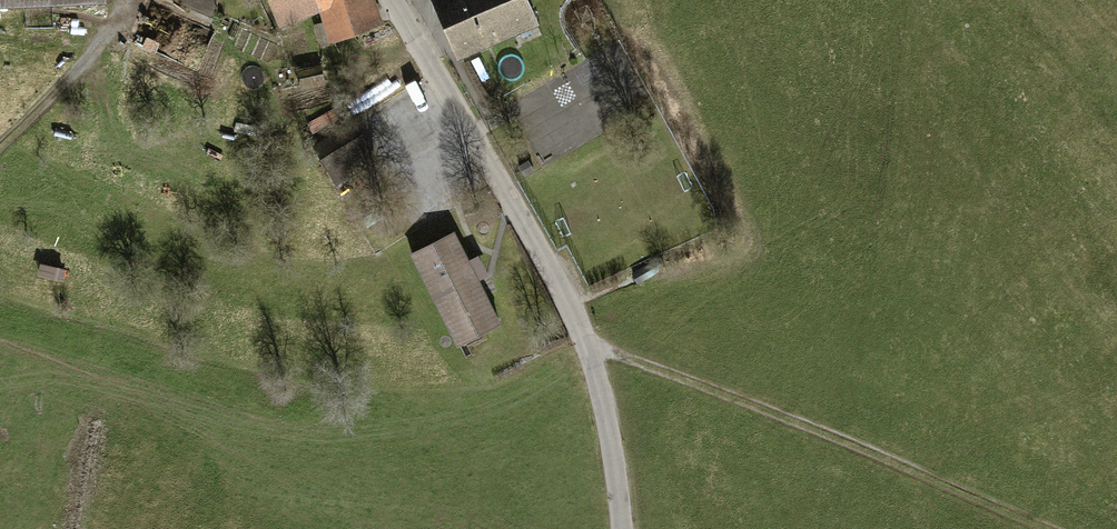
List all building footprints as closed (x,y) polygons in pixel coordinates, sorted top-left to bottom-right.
[(278,26),(320,10),(329,42),(384,22),(375,0),(267,0),(278,26)] [(457,54),(539,18),(531,0),(433,0),(457,54)] [(353,119),(310,145),(327,175),(372,149),(353,119)] [(453,232),(411,253),(458,345),(499,323),(476,277),(484,273),(476,259),(468,263),(453,232)]
